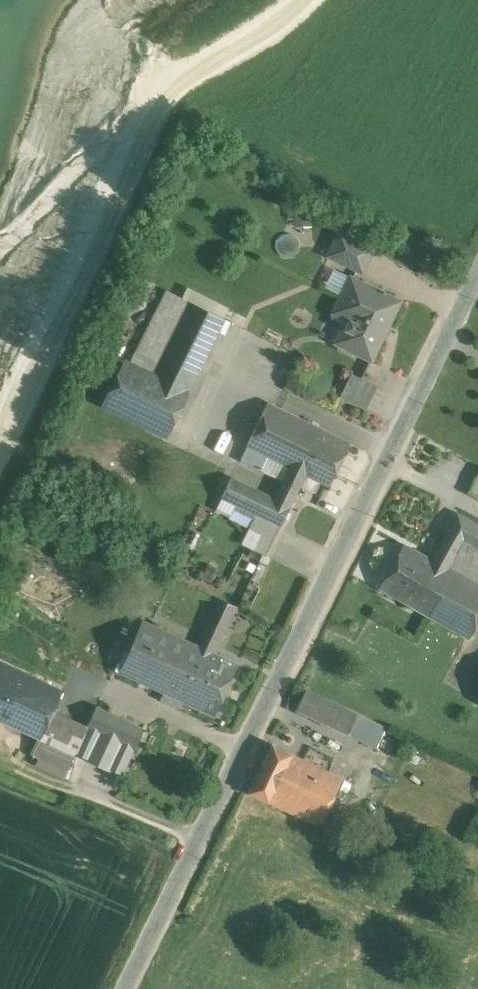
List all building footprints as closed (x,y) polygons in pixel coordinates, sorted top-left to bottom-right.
[(371,248),(339,233),(328,254),(361,270),(371,248)] [(382,291),(349,276),(332,310),(333,310),(330,317),(343,324),(334,342),(371,360),(383,335),(383,334),(392,315),(393,316),(400,300),(384,292),(384,291),(382,290),(382,291)] [(223,318),(167,290),(131,362),(188,390),(223,318)] [(131,362),(124,358),(101,405),(166,437),(189,390),(188,390),(131,362)] [(376,385),(351,373),(339,396),(365,409),(376,385)] [(349,442),(267,402),(246,445),(289,466),(274,498),(289,505),(305,474),(328,485),(349,442)] [(468,491),(477,497),(477,474),(468,491)] [(274,498),(231,477),(221,497),(255,514),(279,525),(280,525),(289,505),(274,498)] [(456,512),(431,558),(451,570),(426,614),(468,638),(477,620),(477,524),(456,512)] [(279,525),(255,514),(248,528),(272,540),(279,525)] [(272,540),(248,528),(241,542),(265,554),(272,540)] [(431,558),(403,543),(378,587),(426,614),(451,570),(431,558)] [(218,598),(199,638),(195,645),(213,653),(236,606),(218,598)] [(195,645),(142,620),(118,671),(172,695),(195,645)] [(213,653),(195,645),(172,695),(214,714),(236,663),(213,653)] [(0,662),(0,720),(39,738),(37,741),(72,757),(85,730),(84,730),(50,714),(61,690),(0,662)] [(375,722),(305,689),(296,709),(366,742),(375,722)] [(142,728),(95,706),(84,730),(85,730),(132,752),(142,728)] [(304,759),(272,744),(248,792),(280,807),(304,759)] [(304,759),(280,807),(319,826),(342,778),(304,759)]
